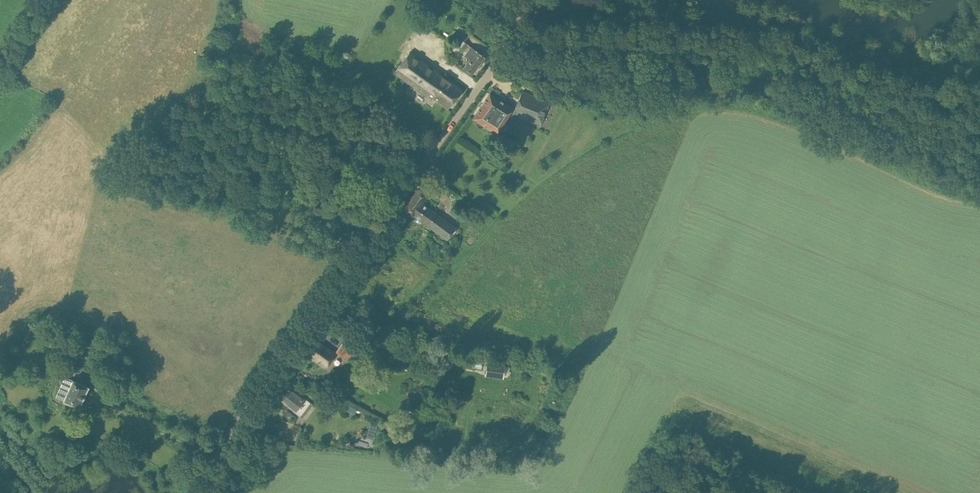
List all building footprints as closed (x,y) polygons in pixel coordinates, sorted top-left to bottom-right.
[(464,67),(472,73),(484,56),(476,50),(464,41),(460,47),(466,51),(464,55),(469,59),(464,67)] [(433,97),(447,108),(461,89),(409,52),(394,73),(431,99),(433,97)] [(513,107),(511,112),(540,124),(549,101),(522,90),(514,107),(513,107)] [(512,108),(489,93),(473,118),(496,133),(512,108)] [(413,215),(446,239),(455,226),(422,203),(428,195),(418,188),(403,208),(413,215)] [(53,343),(66,348),(68,343),(55,338),(53,343)] [(315,338),(305,353),(324,367),(335,353),(315,338)] [(336,352),(348,361),(354,352),(342,343),(336,352)] [(71,357),(78,360),(82,353),(75,349),(71,357)] [(467,358),(464,376),(480,378),(482,360),(467,358)] [(493,372),(509,374),(510,362),(494,360),(493,372)] [(62,370),(74,375),(78,366),(66,361),(62,370)] [(283,380),(292,387),(298,380),(289,373),(283,380)] [(78,407),(84,410),(88,400),(83,398),(88,386),(63,375),(59,382),(61,383),(55,397),(63,400),(79,407),(78,407)] [(290,389),(281,400),(296,411),(304,400),(290,389)]
